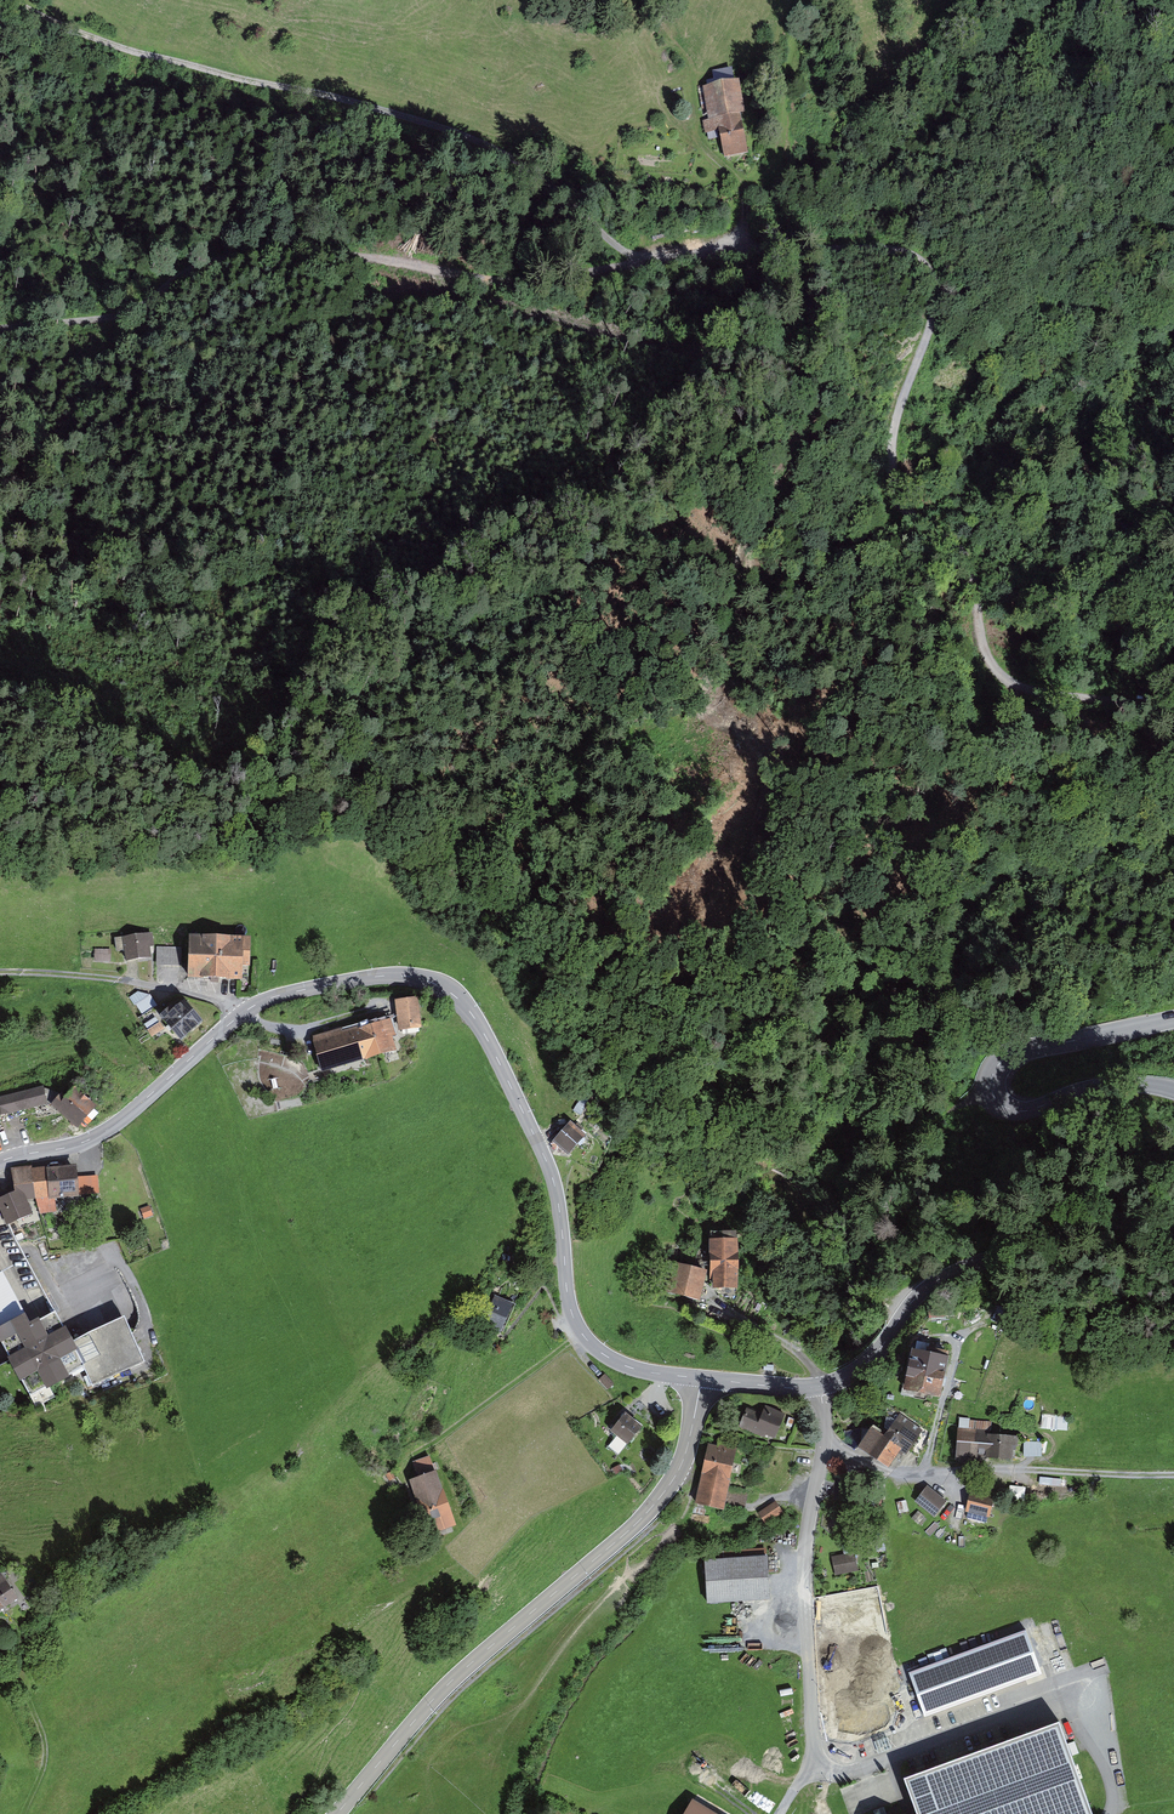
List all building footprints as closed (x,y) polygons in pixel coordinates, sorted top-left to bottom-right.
[(743,81),(706,87),(713,133),(724,131),(729,159),(756,154),(743,81)] [(156,932),(126,937),(118,938),(120,951),(128,950),(130,961),(155,957),(154,947),(158,946),(156,932)] [(191,936),(190,979),(251,981),(253,938),(191,936)] [(152,994),(137,1003),(143,1013),(158,1004),(152,994)] [(421,999),(399,1002),(403,1032),(425,1029),(421,999)] [(203,1023),(187,1002),(165,1020),(180,1040),(203,1023)] [(394,1018),(316,1038),(325,1071),(403,1051),(394,1018)] [(121,1086),(92,1062),(53,1106),(81,1131),(121,1086)] [(0,1097),(0,1116),(51,1103),(47,1085),(0,1097)] [(575,1123),(557,1142),(572,1156),(590,1138),(575,1123)] [(12,1225),(37,1214),(31,1199),(40,1198),(43,1213),(60,1211),(60,1199),(84,1197),(103,1194),(101,1174),(81,1176),(80,1166),(14,1169),(18,1191),(0,1200),(0,1201),(12,1225)] [(746,1288),(747,1240),(717,1239),(715,1287),(746,1288)] [(711,1271),(679,1265),(674,1291),(705,1298),(711,1271)] [(517,1306),(499,1298),(486,1324),(504,1333),(517,1306)] [(0,1331),(0,1332),(34,1395),(89,1365),(59,1310),(32,1324),(28,1316),(0,1331)] [(945,1401),(954,1359),(920,1352),(912,1394),(945,1401)] [(752,1409),(744,1428),(778,1441),(789,1414),(770,1407),(767,1415),(752,1409)] [(1043,1428),(1069,1429),(1069,1414),(1043,1413),(1043,1428)] [(645,1428),(631,1415),(617,1431),(630,1443),(645,1428)] [(926,1430),(903,1415),(890,1435),(878,1426),(864,1447),(893,1466),(904,1450),(910,1455),(926,1430)] [(1020,1438),(994,1435),(995,1422),(964,1419),(960,1459),(992,1461),(992,1458),(1018,1461),(1020,1438)] [(1025,1441),(1025,1458),(1041,1458),(1041,1441),(1025,1441)] [(742,1450),(715,1443),(699,1500),(726,1508),(742,1450)] [(441,1473),(416,1482),(435,1535),(461,1526),(441,1473)] [(1024,1502),(1027,1487),(1012,1485),(1010,1500),(1024,1502)] [(950,1501),(931,1486),(919,1502),(938,1516),(950,1501)] [(780,1502),(761,1508),(765,1520),(784,1513),(780,1502)] [(836,1553),(839,1572),(861,1569),(858,1549),(836,1553)] [(771,1556),(708,1562),(712,1607),(775,1601),(771,1556)] [(0,1581),(0,1613),(21,1599),(6,1577),(0,1581)] [(1030,1626),(911,1660),(924,1707),(1044,1673),(1030,1626)] [(1067,1721),(908,1777),(921,1813),(1100,1813),(1067,1721)] [(696,1796),(686,1813),(727,1813),(696,1796)]
